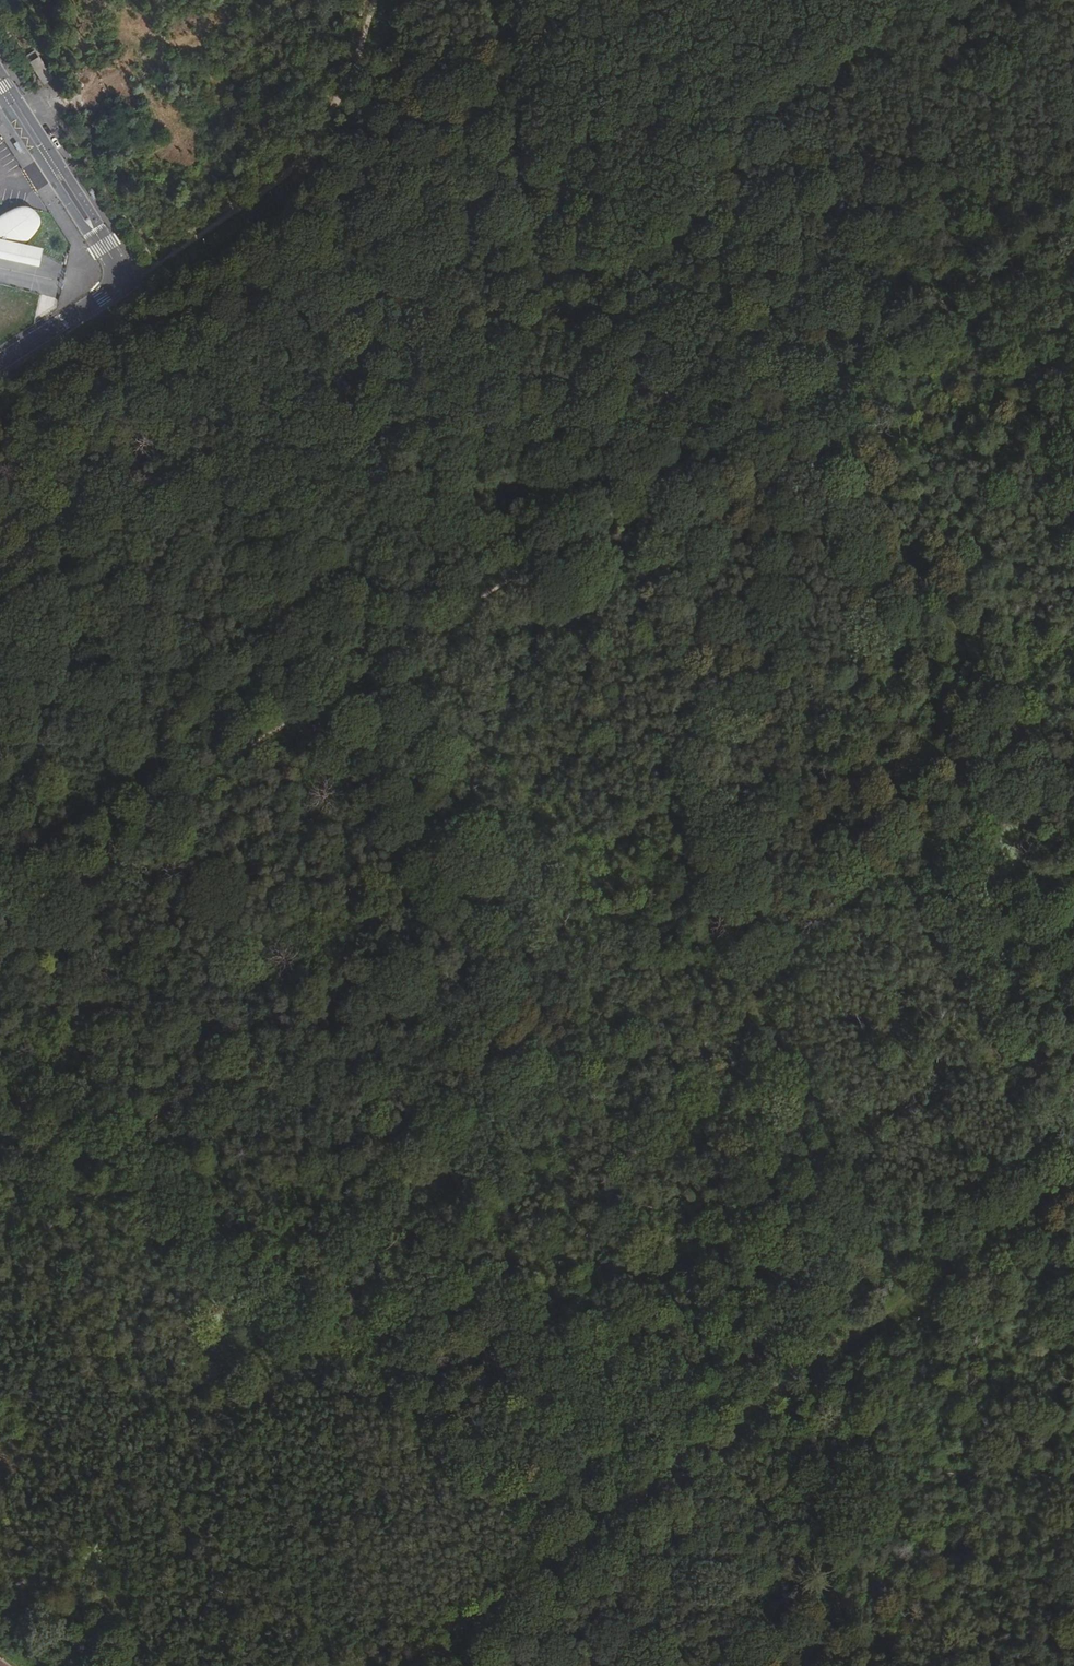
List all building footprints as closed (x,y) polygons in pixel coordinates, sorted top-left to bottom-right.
[(40,54),(29,60),(42,84),(53,78),(40,54)] [(39,273),(41,267),(15,258),(22,253),(31,245),(36,239),(39,230),(34,222),(30,219),(13,219),(4,223),(0,226),(0,262),(39,273)]
